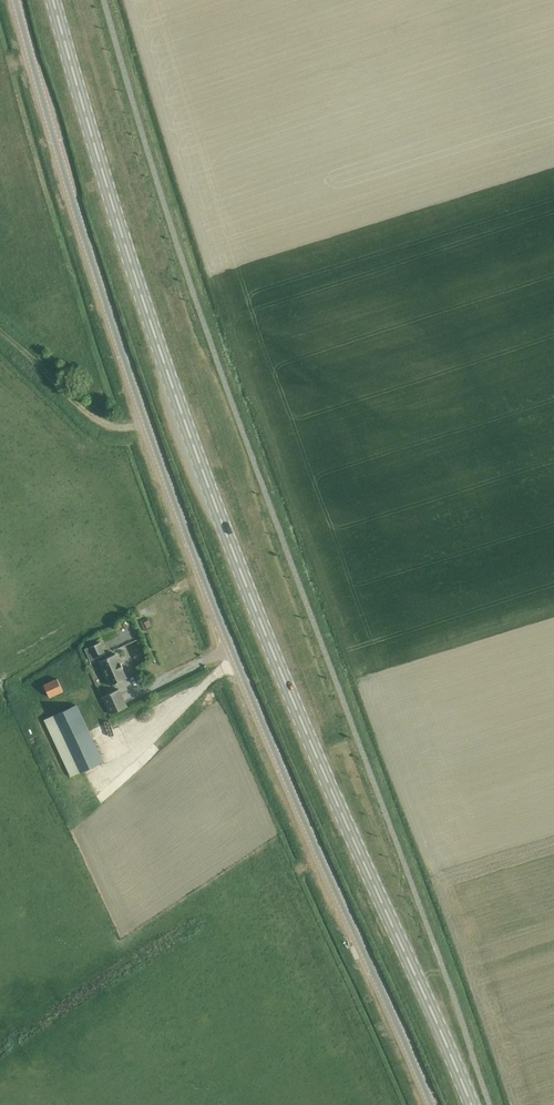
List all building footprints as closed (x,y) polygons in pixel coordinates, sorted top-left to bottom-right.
[(103,638),(106,647),(135,635),(130,622),(124,625),(123,623),(118,625),(121,631),(103,638)] [(101,642),(85,649),(90,661),(99,657),(100,661),(99,661),(110,685),(127,678),(123,668),(121,663),(120,663),(116,654),(107,658),(105,653),(106,653),(101,642)] [(50,697),(64,691),(58,679),(44,685),(50,697)] [(103,697),(110,714),(127,706),(119,689),(103,697)] [(71,776),(103,761),(77,705),(45,720),(71,776)] [(102,754),(110,751),(108,745),(100,748),(102,754)]
